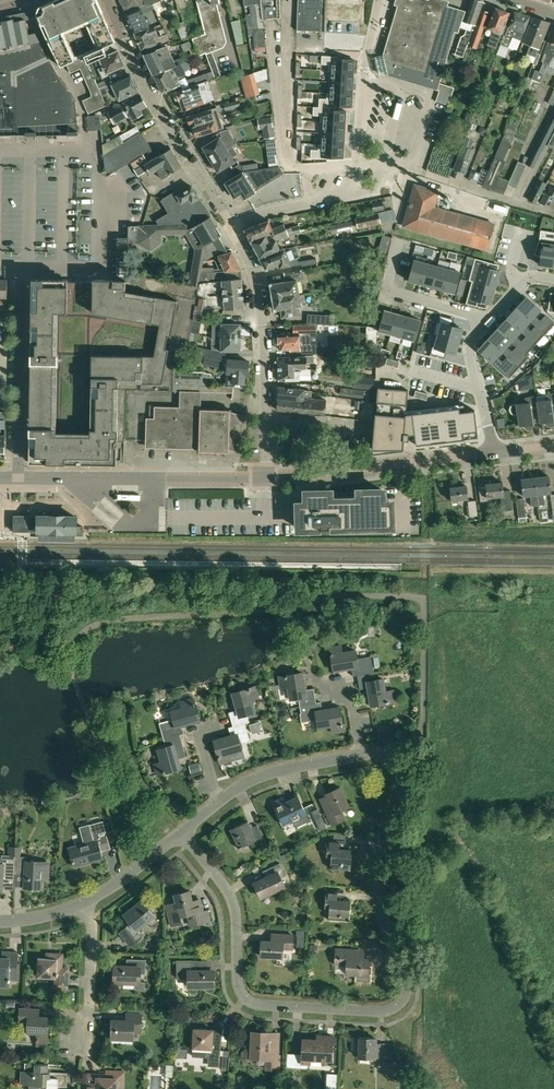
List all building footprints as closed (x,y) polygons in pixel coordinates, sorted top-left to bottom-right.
[(92,96),(84,100),(89,114),(107,106),(89,62),(107,54),(104,47),(116,41),(98,0),(53,0),(38,7),(36,14),(62,66),(69,63),(71,67),(69,68),(71,73),(81,69),(92,93),(92,96)] [(146,4),(144,0),(120,0),(122,4),(126,13),(146,4)] [(205,33),(192,38),(199,55),(206,53),(206,54),(213,51),(224,47),(227,41),(217,3),(220,2),(220,0),(197,0),(205,33)] [(262,19),(263,19),(261,0),(244,0),(245,5),(250,5),(254,47),(265,46),(262,19)] [(277,18),(281,18),(280,0),(261,0),(263,19),(267,19),(266,8),(276,7),(277,18)] [(324,31),(325,0),(298,0),(297,30),(324,31)] [(325,46),(337,47),(357,47),(359,0),(325,0),(324,31),(325,31),(324,46),(325,46)] [(415,0),(399,0),(387,41),(383,55),(384,58),(376,60),(379,73),(387,71),(388,75),(399,78),(438,90),(455,31),(459,33),(466,10),(448,5),(449,0),(415,0)] [(478,0),(472,0),(465,21),(472,24),(470,29),(467,28),(465,34),(461,36),(458,45),(466,48),(468,44),(469,44),(484,2),(478,0)] [(149,27),(148,25),(151,23),(149,17),(146,18),(141,7),(146,5),(146,4),(126,13),(125,13),(134,32),(149,27)] [(487,45),(496,48),(502,33),(504,34),(507,25),(505,25),(509,13),(495,8),(487,28),(493,30),(487,45)] [(490,12),(481,9),(476,25),(474,30),(469,44),(468,45),(477,49),(490,12)] [(56,136),(53,87),(37,87),(36,47),(43,47),(36,32),(29,34),(26,19),(31,18),(29,11),(0,17),(0,138),(56,136)] [(509,46),(517,49),(530,16),(515,11),(502,45),(508,47),(509,46)] [(534,63),(550,22),(533,17),(523,42),(530,45),(525,59),(534,63)] [(183,40),(190,37),(184,20),(177,23),(183,40)] [(232,21),(237,44),(244,42),(240,20),(232,21)] [(532,79),(540,82),(544,73),(548,65),(549,66),(553,59),(553,57),(553,56),(553,23),(548,41),(545,53),(547,53),(539,71),(536,70),(532,79)] [(158,44),(170,40),(167,33),(166,34),(164,29),(160,30),(162,35),(159,37),(158,33),(155,27),(135,34),(142,50),(158,44)] [(191,40),(181,44),(184,51),(195,47),(195,46),(194,45),(193,45),(191,40)] [(144,55),(149,64),(172,55),(167,46),(144,55)] [(43,47),(36,47),(37,87),(53,87),(66,87),(43,47)] [(195,47),(190,49),(193,56),(198,54),(195,47)] [(107,73),(125,65),(119,51),(99,60),(102,66),(101,66),(102,67),(99,68),(103,77),(108,75),(107,73)] [(213,51),(206,54),(213,70),(216,78),(222,76),(213,51)] [(154,75),(182,63),(185,61),(183,56),(174,61),(172,55),(149,64),(154,75)] [(331,70),(353,71),(354,59),(338,58),(338,56),(322,55),(322,64),(329,64),(329,70),(331,70)] [(185,69),(182,63),(154,75),(163,93),(181,85),(179,80),(176,73),(186,69),(185,69)] [(544,73),(545,74),(544,74),(552,77),(553,71),(553,68),(549,66),(548,65),(544,73)] [(187,80),(186,80),(190,87),(199,84),(203,82),(209,80),(216,78),(213,70),(201,75),(187,80)] [(331,82),(353,83),(353,71),(331,70),(331,82)] [(257,82),(254,73),(240,77),(246,98),(260,94),(257,82)] [(120,100),(139,91),(131,74),(112,83),(101,88),(104,95),(109,93),(108,90),(114,87),(120,100)] [(352,94),(353,83),(331,82),(330,93),(352,94)] [(177,91),(174,94),(176,100),(180,100),(184,110),(206,102),(215,99),(212,90),(202,93),(199,84),(190,87),(184,89),(177,91)] [(56,136),(78,135),(76,100),(66,87),(53,87),(56,136)] [(451,93),(439,90),(436,101),(448,105),(451,93)] [(114,124),(128,117),(127,114),(130,112),(133,119),(143,113),(141,109),(147,106),(140,93),(124,102),(126,106),(123,108),(121,103),(107,110),(114,124)] [(351,106),(352,94),(330,93),(327,93),(327,98),(320,98),(319,107),(330,107),(335,108),(335,105),(351,106)] [(226,102),(224,104),(225,110),(240,105),(240,101),(239,100),(226,103),(226,102)] [(543,114),(546,104),(541,102),(537,112),(543,114)] [(345,122),(345,110),(330,110),(330,107),(319,107),(314,106),(313,115),(320,116),(320,121),(323,121),(345,122)] [(197,136),(224,128),(217,107),(188,116),(190,125),(191,128),(193,127),(192,130),(193,134),(196,136),(197,135),(197,136)] [(89,131),(101,130),(100,114),(95,115),(90,115),(87,115),(89,131)] [(517,123),(510,120),(489,170),(484,183),(482,186),(493,190),(499,175),(506,161),(504,160),(517,130),(515,128),(517,123)] [(344,134),(345,122),(323,121),(322,133),(344,134)] [(103,144),(104,153),(140,132),(137,126),(120,135),(110,140),(103,144)] [(211,159),(233,145),(237,143),(228,129),(219,132),(212,136),(215,140),(203,147),(211,159)] [(151,149),(140,132),(104,153),(105,168),(108,167),(112,173),(130,162),(144,154),(151,149)] [(343,146),(344,134),(322,133),(321,144),(343,146)] [(453,169),(466,174),(475,149),(467,146),(470,138),(465,136),(453,169)] [(276,139),(266,140),(267,149),(277,148),(276,139)] [(343,158),(343,146),(321,144),(319,144),(318,150),(311,149),(311,158),(327,159),(327,157),(343,158)] [(235,147),(233,145),(211,159),(218,171),(230,164),(232,168),(240,164),(237,160),(235,161),(229,151),(235,147)] [(171,148),(149,162),(144,154),(130,162),(138,176),(147,170),(149,173),(156,169),(162,178),(182,166),(171,148)] [(273,150),(274,164),(283,163),(282,150),(273,150)] [(526,164),(518,160),(508,184),(515,188),(526,164)] [(242,165),(243,170),(243,171),(254,169),(258,168),(257,162),(254,163),(242,165)] [(255,191),(284,173),(279,166),(243,171),(224,183),(234,199),(241,194),(245,200),(256,193),(255,191)] [(484,183),(489,170),(482,167),(480,172),(472,169),(468,178),(470,179),(471,177),(478,180),(478,181),(484,183)] [(500,175),(499,175),(493,190),(503,193),(508,179),(500,176),(500,175)] [(552,184),(547,193),(545,191),(539,202),(552,207),(553,204),(553,186),(552,184)] [(488,249),(495,224),(434,207),(438,191),(415,185),(411,201),(404,226),(488,249)] [(189,229),(211,217),(192,186),(177,195),(175,191),(163,199),(172,213),(158,222),(159,224),(185,224),(189,229)] [(385,209),(383,200),(372,202),(373,211),(385,209)] [(386,213),(387,224),(402,222),(401,211),(386,213)] [(358,229),(381,223),(379,212),(356,217),(358,229)] [(185,224),(129,226),(130,239),(138,239),(138,244),(151,251),(163,243),(162,234),(186,234),(195,249),(189,284),(199,286),(204,261),(206,261),(219,253),(228,250),(219,236),(222,234),(220,232),(221,232),(218,226),(217,227),(211,217),(189,229),(185,224)] [(246,229),(251,240),(277,230),(278,234),(283,232),(285,237),(289,235),(294,234),(291,227),(285,229),(283,224),(273,228),(269,220),(246,229)] [(337,230),(351,227),(353,227),(352,221),(329,226),(330,232),(337,230)] [(299,225),(291,227),(294,234),(301,232),(299,225)] [(251,240),(261,258),(285,248),(280,250),(276,240),(285,237),(283,232),(278,234),(277,230),(251,240)] [(94,280),(33,279),(30,461),(117,462),(117,444),(116,444),(116,440),(125,440),(126,388),(173,388),(174,371),(174,355),(186,355),(187,351),(189,340),(199,286),(189,284),(130,273),(130,235),(118,235),(118,277),(94,277),(94,280)] [(383,235),(378,251),(387,253),(391,237),(383,235)] [(552,265),(553,254),(553,240),(540,238),(535,252),(542,253),(540,263),(552,265)] [(280,267),(291,265),(291,266),(302,264),(302,266),(317,264),(316,257),(299,260),(298,257),(290,261),(285,248),(261,258),(267,269),(279,264),(280,267)] [(214,269),(214,270),(241,269),(232,251),(219,255),(220,258),(216,259),(215,260),(219,268),(214,269)] [(420,284),(426,262),(414,259),(408,280),(420,284)] [(472,282),(496,288),(500,271),(487,268),(488,263),(475,259),(473,264),(477,265),(472,282)] [(431,287),(437,265),(426,262),(420,284),(431,287)] [(437,265),(431,287),(443,290),(449,268),(437,265)] [(461,272),(449,268),(443,290),(455,293),(461,272)] [(202,271),(194,319),(205,321),(207,307),(223,305),(223,308),(225,308),(245,306),(242,278),(241,269),(202,271)] [(271,283),(273,299),(299,294),(297,279),(302,279),(301,270),(285,272),(286,281),(271,283)] [(467,280),(461,278),(459,286),(465,288),(467,280)] [(491,305),(496,288),(472,282),(466,303),(477,306),(478,301),(491,305)] [(297,306),(301,305),(307,304),(305,293),(299,294),(273,299),(275,310),(281,309),(282,317),(298,315),(297,306)] [(517,309),(529,320),(545,333),(553,323),(553,321),(546,315),(541,320),(534,315),(539,309),(526,299),(517,309)] [(379,330),(390,334),(396,312),(384,309),(379,330)] [(517,309),(507,320),(520,330),(527,336),(536,343),(545,333),(536,325),(531,330),(525,325),(529,320),(517,309)] [(402,337),(408,316),(396,312),(390,334),(402,337)] [(332,325),(333,322),(336,323),(337,316),(333,315),(308,314),(307,324),(332,325)] [(453,318),(440,315),(438,322),(436,321),(433,334),(435,335),(459,341),(462,328),(451,325),(453,318)] [(420,319),(408,316),(402,337),(414,340),(420,319)] [(507,320),(498,330),(511,341),(526,353),(536,343),(527,336),(522,341),(515,335),(520,330),(507,320)] [(213,324),(213,329),(213,337),(221,337),(241,337),(241,333),(242,333),(243,333),(243,328),(242,327),(241,327),(241,324),(213,324)] [(312,344),(311,333),(317,333),(316,325),(293,325),(294,334),(279,335),(279,336),(277,337),(277,341),(280,344),(280,345),(281,345),(281,350),(291,349),(291,351),(300,350),(300,351),(302,351),(302,353),(322,354),(322,343),(312,344)] [(498,330),(488,340),(501,351),(508,356),(519,366),(529,356),(526,353),(517,346),(512,351),(506,346),(511,341),(498,330)] [(456,353),(459,341),(435,335),(430,354),(443,357),(445,350),(456,353)] [(212,344),(212,349),(208,349),(208,350),(219,352),(225,352),(226,350),(240,350),(240,348),(241,348),(242,347),(242,342),(241,342),(240,342),(241,337),(221,337),(221,344),(212,344)] [(227,375),(226,386),(235,387),(246,389),(246,386),(244,386),(245,374),(247,374),(248,360),(229,359),(229,360),(224,360),(224,357),(225,352),(219,352),(208,350),(208,349),(193,345),(194,341),(189,340),(187,351),(197,353),(196,357),(205,359),(204,363),(222,367),(223,365),(224,365),(223,371),(224,373),(227,375)] [(488,340),(479,351),(510,376),(519,366),(508,356),(503,361),(496,356),(501,351),(488,340)] [(305,355),(305,357),(278,357),(278,369),(308,369),(308,362),(314,362),(314,355),(305,355)] [(551,356),(543,357),(544,365),(552,364),(551,356)] [(370,368),(371,360),(356,359),(355,367),(370,368)] [(311,375),(311,369),(308,369),(278,369),(279,381),(286,381),(300,381),(300,375),(311,375)] [(173,388),(173,391),(178,391),(180,384),(210,387),(210,386),(211,374),(205,372),(174,371),(173,388)] [(374,390),(375,382),(367,381),(366,388),(374,390)] [(279,387),(278,398),(303,401),(304,398),(307,398),(308,395),(312,396),(312,391),(279,387)] [(373,444),(372,449),(403,449),(404,440),(409,440),(409,434),(415,433),(416,445),(478,437),(475,410),(460,411),(459,403),(412,409),(412,413),(406,414),(406,410),(408,390),(378,387),(373,438),(373,444)] [(365,391),(352,389),(341,388),(340,395),(364,397),(365,391)] [(427,399),(428,393),(416,390),(414,396),(427,399)] [(546,395),(537,396),(538,401),(537,401),(539,409),(541,422),(546,422),(546,423),(547,424),(547,425),(548,425),(549,426),(550,426),(551,426),(552,426),(553,425),(553,412),(552,407),(553,407),(553,393),(546,394),(546,395)] [(303,401),(278,398),(278,410),(305,413),(305,405),(311,404),(312,398),(312,396),(308,395),(307,398),(304,398),(303,401)] [(532,410),(539,409),(537,401),(538,401),(537,396),(537,395),(526,397),(524,403),(517,404),(517,403),(515,404),(512,405),(511,407),(510,409),(511,412),(513,414),(516,414),(518,414),(520,426),(525,425),(525,426),(526,427),(527,428),(528,429),(529,429),(530,429),(531,429),(532,429),(532,428),(533,428),(534,427),(535,426),(535,425),(535,424),(535,423),(534,415),(533,416),(532,410)] [(305,413),(325,415),(327,400),(312,398),(311,404),(305,405),(305,413)] [(237,449),(245,416),(232,413),(232,410),(155,408),(155,419),(148,419),(147,446),(208,447),(208,451),(229,452),(229,448),(237,449)] [(535,478),(539,505),(545,504),(544,493),(552,492),(550,476),(535,478)] [(524,496),(530,495),(532,506),(539,505),(535,478),(522,479),(524,496)] [(503,511),(513,509),(511,490),(504,491),(502,482),(486,484),(487,489),(479,489),(481,502),(489,501),(488,498),(501,496),(503,511)] [(452,501),(469,498),(467,485),(450,488),(452,501)] [(299,529),(386,527),(392,527),(392,502),(384,502),(384,490),(358,491),(358,494),(331,494),(331,492),(306,492),(306,504),(298,504),(299,529)] [(86,495),(83,499),(94,507),(97,504),(86,495)] [(517,499),(519,517),(519,522),(527,521),(527,517),(525,498),(517,499)] [(470,516),(478,515),(476,500),(468,501),(470,516)] [(83,535),(84,526),(76,526),(77,516),(63,516),(63,511),(53,511),(52,516),(14,515),(14,531),(76,532),(76,535),(83,535)] [(353,675),(357,674),(374,671),(371,655),(356,657),(355,649),(342,652),(341,645),(330,647),(334,670),(351,667),(353,675)] [(298,697),(300,705),(304,704),(317,702),(314,687),(305,689),(302,671),(279,676),(281,686),(288,685),(290,698),(298,697)] [(371,704),(394,700),(392,690),(385,691),(383,678),(375,679),(374,671),(357,674),(360,688),(368,687),(371,704)] [(229,711),(233,726),(245,723),(249,722),(247,713),(255,711),(251,699),(258,697),(255,686),(232,693),(237,709),(229,711)] [(159,723),(164,739),(179,734),(180,735),(184,733),(182,725),(199,721),(192,698),(181,701),(183,708),(171,711),(173,719),(159,723)] [(317,702),(304,704),(300,705),(301,712),(300,713),(302,721),(317,718),(319,726),(331,724),(333,732),(344,730),(339,706),(322,709),(321,701),(317,702)] [(249,738),(245,723),(233,726),(229,727),(231,736),(214,741),(221,763),(231,760),(229,753),(242,749),(239,741),(249,738)] [(259,724),(251,727),(253,733),(261,731),(259,724)] [(180,768),(178,759),(186,756),(180,735),(179,734),(164,739),(166,746),(158,749),(162,762),(155,763),(158,774),(180,768)] [(328,825),(332,823),(333,824),(345,818),(341,809),(349,805),(340,787),(327,793),(332,805),(325,808),(329,816),(324,818),(328,825)] [(297,825),(309,819),(298,796),(284,803),(281,799),(274,802),(284,824),(295,819),(297,825)] [(317,808),(311,811),(317,823),(323,821),(317,808)] [(248,820),(230,829),(234,837),(238,835),(243,846),(251,842),(253,846),(266,841),(258,824),(251,827),(250,825),(248,820)] [(111,848),(110,842),(104,821),(90,825),(90,824),(80,827),(85,844),(70,848),(75,866),(102,859),(100,852),(111,848)] [(351,869),(353,848),(345,848),(346,839),(346,834),(335,833),(335,835),(328,835),(328,838),(327,854),(332,855),(331,867),(351,869)] [(1,857),(0,857),(0,891),(1,891),(2,883),(6,883),(6,889),(14,889),(15,879),(14,879),(16,846),(9,846),(9,852),(10,852),(10,854),(2,854),(1,857)] [(21,857),(21,856),(22,852),(23,852),(23,847),(16,846),(14,879),(15,875),(22,875),(22,869),(26,869),(25,887),(41,888),(41,878),(49,878),(50,860),(28,859),(28,857),(21,857)] [(281,878),(286,875),(280,862),(263,870),(266,877),(255,883),(261,896),(285,885),(281,878)] [(350,920),(352,900),(344,899),(345,891),(327,889),(325,906),(330,906),(329,918),(350,920)] [(177,902),(165,905),(168,918),(180,915),(187,913),(190,925),(205,921),(210,920),(208,910),(203,911),(201,903),(193,904),(192,900),(190,890),(174,894),(176,901),(177,902)] [(136,929),(154,915),(142,900),(123,915),(130,923),(120,932),(131,946),(142,937),(136,929)] [(293,948),(294,934),(276,933),(276,941),(263,940),(262,955),(283,956),(283,947),(293,948)] [(348,965),(348,972),(357,972),(356,980),(372,980),(373,964),(370,964),(370,958),(356,957),(356,949),(337,948),(337,964),(348,965)] [(10,981),(17,981),(18,953),(1,952),(1,958),(0,958),(0,987),(9,987),(9,982),(10,982),(10,981)] [(67,989),(68,969),(62,969),(62,955),(52,954),(51,959),(38,958),(37,977),(56,978),(56,988),(67,989)] [(114,981),(136,982),(135,989),(145,990),(146,982),(140,982),(140,973),(146,974),(146,959),(127,958),(127,966),(115,966),(114,981)] [(177,978),(188,977),(188,986),(214,986),(214,970),(198,971),(198,960),(177,960),(177,978)] [(48,1046),(50,1017),(40,1017),(40,1009),(20,1008),(19,1022),(28,1022),(28,1032),(38,1033),(37,1046),(48,1046)] [(112,1020),(112,1039),(127,1039),(127,1036),(134,1036),(134,1032),(142,1032),(142,1013),(141,1013),(134,1013),(128,1013),(127,1013),(126,1020),(112,1020)] [(193,1053),(192,1056),(211,1057),(211,1066),(220,1067),(221,1055),(229,1055),(230,1050),(221,1050),(222,1039),(221,1038),(213,1038),(213,1030),(194,1029),(193,1048),(193,1053)] [(267,1069),(277,1069),(278,1033),(253,1032),(252,1048),(247,1047),(242,1052),(242,1058),(246,1063),(252,1058),(267,1059),(267,1069)] [(333,1060),(333,1036),(318,1035),(318,1039),(303,1039),(302,1062),(310,1063),(310,1059),(333,1060)] [(383,1065),(383,1058),(384,1043),(376,1043),(377,1038),(361,1038),(353,1037),(353,1049),(360,1049),(360,1057),(375,1057),(375,1065),(383,1065)] [(22,1071),(21,1084),(30,1085),(30,1088),(40,1088),(40,1085),(47,1085),(47,1088),(58,1088),(59,1086),(67,1086),(68,1073),(48,1072),(49,1064),(25,1063),(25,1071),(22,1071)] [(124,1072),(107,1071),(107,1075),(87,1074),(86,1088),(116,1088),(123,1088),(124,1072)]
